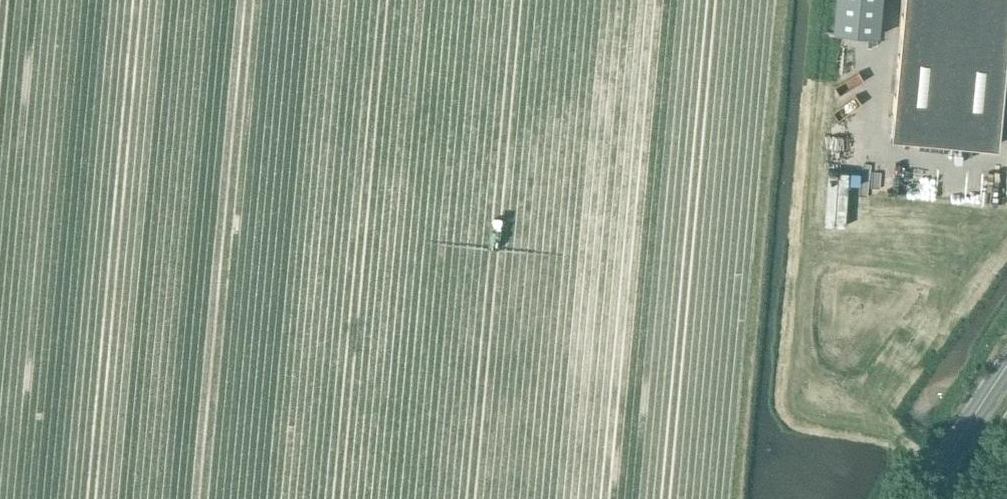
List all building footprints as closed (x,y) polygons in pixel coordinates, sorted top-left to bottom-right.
[(833,30),(837,30),(878,34),(881,0),(836,0),(833,30)] [(892,136),(998,146),(1006,47),(1006,0),(905,0),(892,136)]
